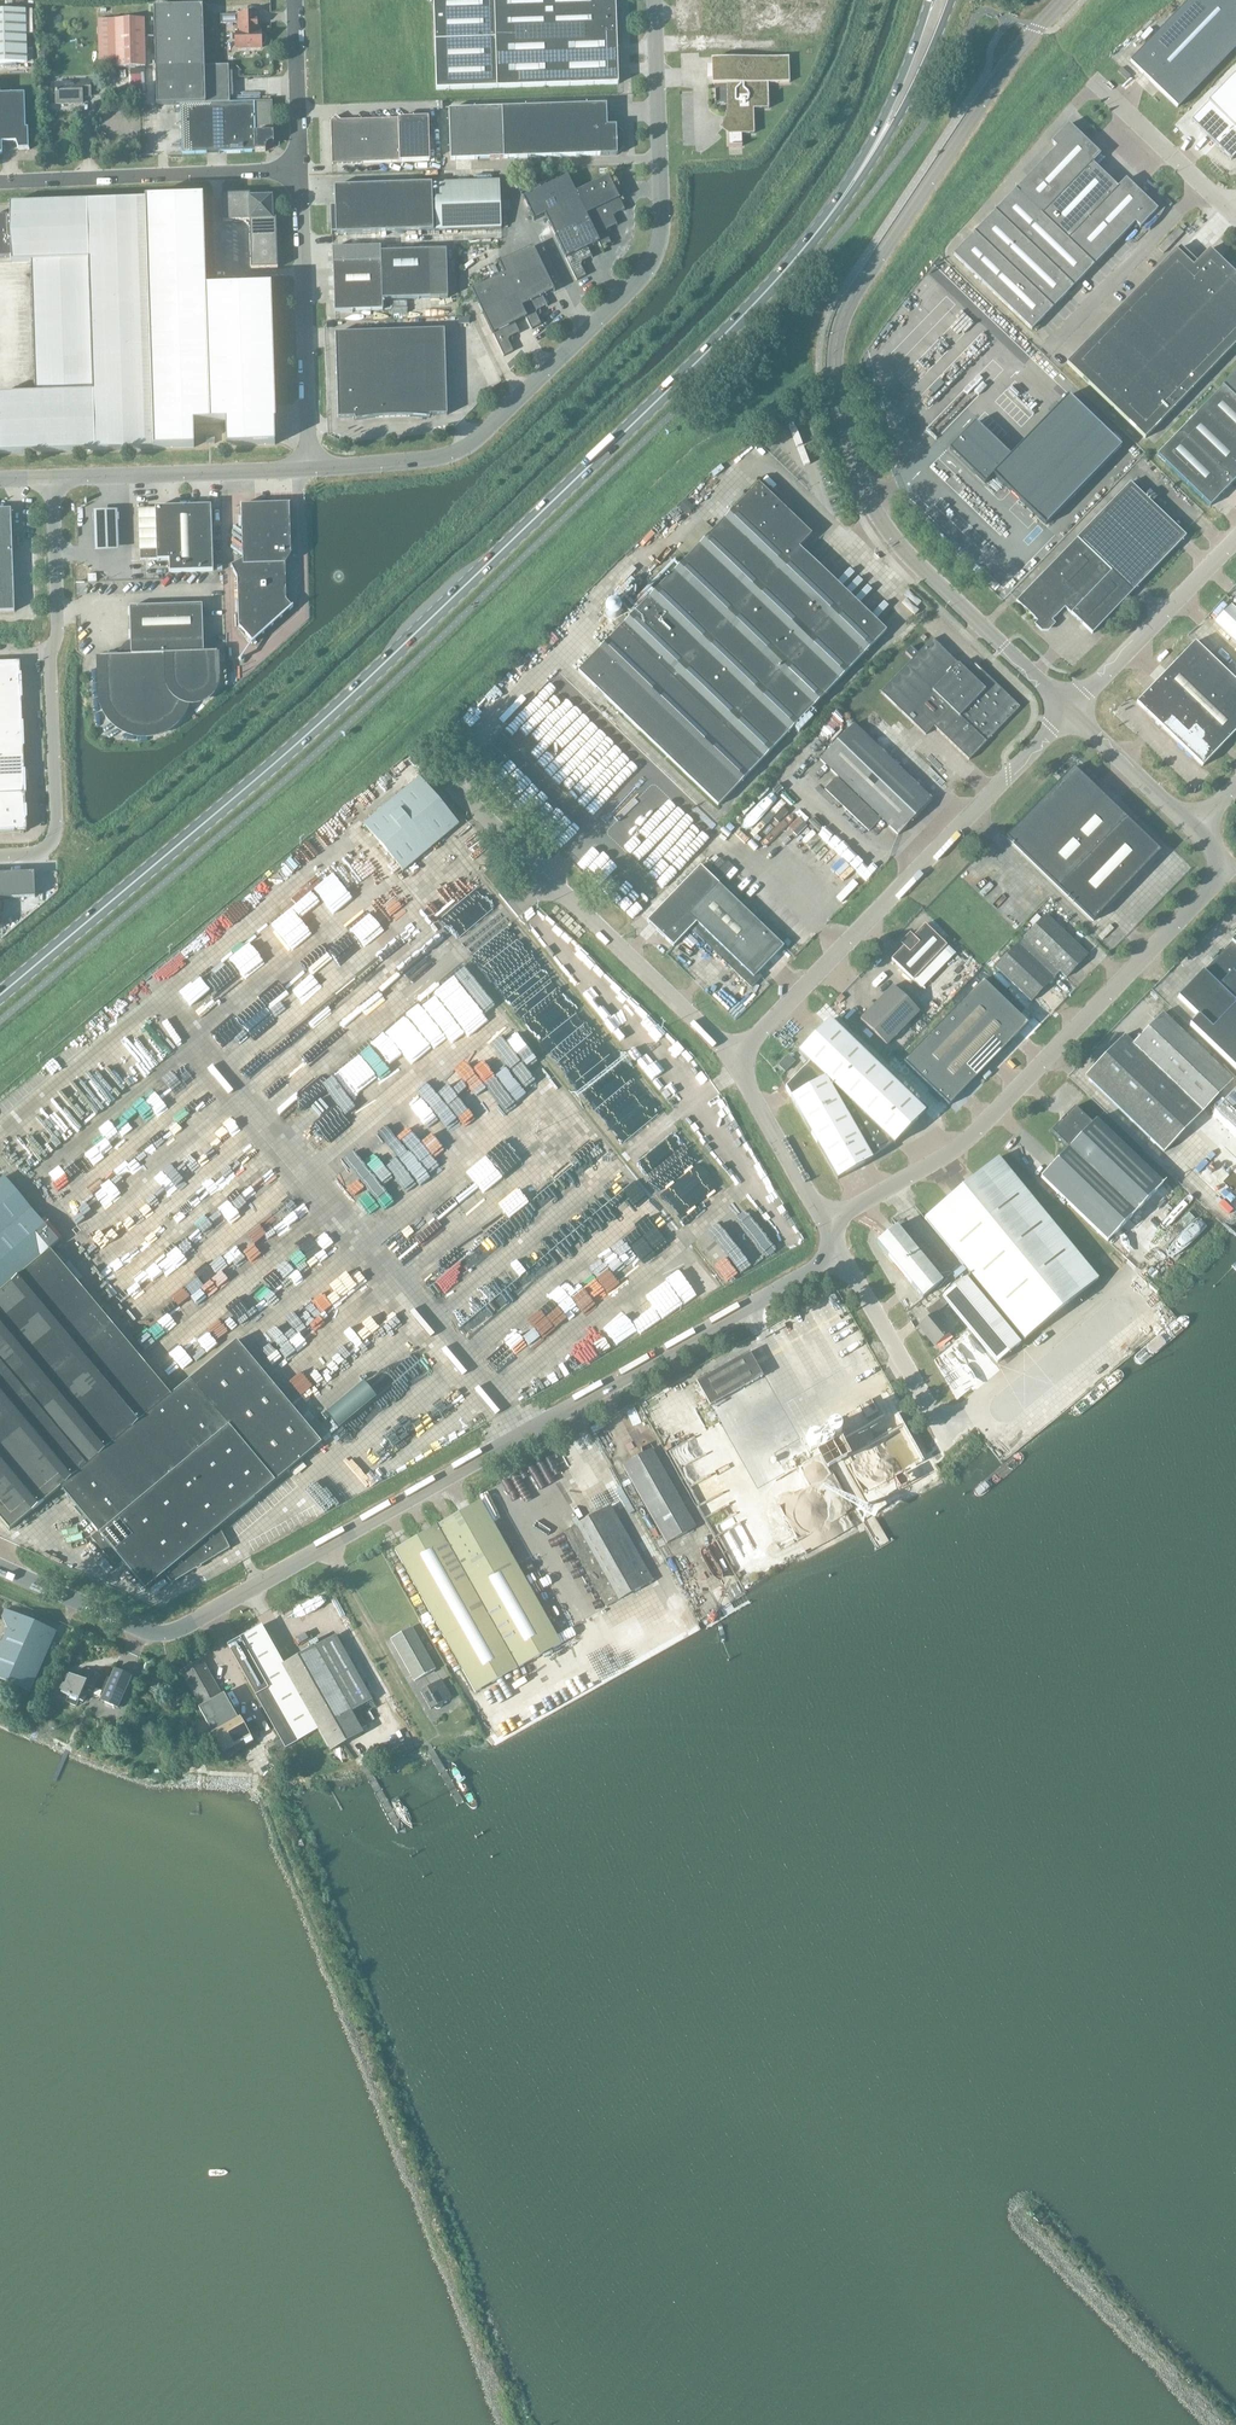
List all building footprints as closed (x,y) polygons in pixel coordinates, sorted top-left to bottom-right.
[(616,0),(433,0),(436,90),(618,84),(616,0)] [(1209,4),(1205,0),(1189,0),(1130,62),(1177,108),(1235,46),(1235,0),(1213,0),(1209,4)] [(202,6),(154,8),(156,68),(157,105),(180,104),(182,154),(207,153),(226,153),(255,152),(263,152),(266,151),(265,151),(266,148),(267,146),(268,144),(270,143),(273,143),(274,143),(273,133),(272,102),(230,103),(228,66),(205,67),(202,6)] [(28,63),(26,10),(0,11),(0,64),(28,63)] [(238,15),(221,16),(222,23),(238,23),(238,32),(235,32),(236,48),(261,48),(261,44),(264,44),(266,42),(266,36),(263,34),(259,34),(258,14),(237,14),(238,15)] [(99,68),(117,67),(146,66),(144,18),(98,19),(99,68)] [(728,147),(742,146),(741,134),(754,133),(753,109),(768,108),(767,83),(789,82),(788,57),(713,60),(715,104),(727,103),(728,121),(726,121),(723,126),(728,129),(728,147)] [(1207,103),(1208,104),(1235,131),(1235,74),(1207,103)] [(90,80),(81,80),(81,83),(56,84),(56,94),(57,94),(58,104),(83,104),(83,97),(91,97),(90,80)] [(25,94),(0,95),(0,84),(0,154),(2,154),(2,143),(16,143),(18,149),(18,150),(30,150),(30,149),(29,149),(28,129),(26,129),(25,94)] [(1231,160),(1235,154),(1235,131),(1208,104),(1191,121),(1231,160)] [(607,126),(606,105),(449,110),(451,160),(617,155),(624,148),(623,133),(616,126),(607,126)] [(332,164),(430,161),(428,118),(341,121),(336,116),(331,121),(332,164)] [(1058,149),(997,212),(955,256),(1032,331),(1034,329),(1036,331),(1040,327),(1038,325),(1069,293),(1070,295),(1080,285),(1079,283),(1135,225),(1139,229),(1156,211),(1151,206),(1154,202),(1147,195),(1143,199),(1126,182),(1118,191),(1091,166),(1100,156),(1080,137),(1084,134),(1082,132),(1076,127),(1073,130),(1069,126),(1051,143),(1058,149)] [(523,198),(534,220),(545,215),(576,281),(586,276),(581,265),(582,262),(592,257),(588,248),(599,243),(601,249),(611,244),(606,233),(607,230),(617,225),(613,216),(625,210),(608,177),(576,192),(568,176),(523,198)] [(441,183),(442,197),(435,198),(436,231),(501,229),(499,181),(441,183)] [(331,234),(332,234),(332,233),(434,230),(432,183),(334,186),(335,207),(331,207),(330,207),(331,234)] [(223,222),(247,221),(250,224),(251,269),(278,269),(276,219),(272,219),(271,198),(250,199),(250,194),(222,195),(223,222)] [(11,258),(12,263),(31,262),(36,394),(0,396),(0,454),(135,449),(153,449),(194,447),(193,424),(225,423),(226,446),(275,445),(274,422),(276,422),(271,286),(206,289),(203,198),(135,200),(10,205),(10,217),(0,217),(0,258),(11,258)] [(333,248),(331,249),(333,249),(333,263),(332,263),(333,263),(334,303),(333,303),(333,304),(334,304),(335,312),(352,311),(352,312),(353,312),(353,311),(383,310),(383,300),(431,298),(448,298),(446,250),(429,251),(381,252),(380,247),(333,248)] [(543,297),(555,291),(533,247),(500,264),(505,274),(472,290),(493,335),(504,356),(513,351),(507,339),(519,333),(515,324),(526,319),(531,329),(541,325),(534,312),(547,306),(543,297)] [(1209,250),(1193,267),(1176,251),(1066,365),(1145,441),(1235,345),(1235,276),(1209,250)] [(459,325),(471,324),(471,316),(458,317),(459,325)] [(444,330),(335,334),(338,418),(447,415),(444,330)] [(987,348),(992,342),(983,334),(978,339),(987,348)] [(954,362),(963,372),(981,355),(972,345),(954,362)] [(1178,433),(1157,455),(1210,506),(1235,479),(1235,373),(1178,433)] [(975,422),(949,449),(985,483),(993,474),(1046,525),(1121,446),(1068,396),(1011,456),(975,422)] [(207,444),(208,444),(215,444),(214,435),(206,435),(207,444)] [(1130,483),(1017,601),(1036,620),(1053,619),(1065,607),(1092,634),(1186,536),(1183,534),(1151,503),(1157,497),(1150,490),(1144,496),(1130,483)] [(759,484),(578,671),(718,806),(886,631),(799,547),(812,534),(759,484)] [(293,607),(293,606),(291,607),(286,601),(285,564),(291,554),(289,505),(290,505),(290,504),(240,506),(241,506),(243,560),(231,566),(237,578),(239,627),(252,642),(251,643),(252,644),(293,607)] [(168,507),(156,508),(157,550),(157,560),(169,560),(170,572),(213,571),(211,506),(168,507)] [(14,594),(11,510),(0,510),(0,612),(15,612),(14,594)] [(119,555),(118,513),(93,513),(94,556),(119,555)] [(157,550),(140,551),(140,560),(157,560),(157,550)] [(886,611),(890,604),(881,598),(877,605),(886,611)] [(216,653),(217,653),(217,652),(204,652),(202,605),(130,608),(131,644),(128,644),(120,653),(120,655),(100,656),(100,657),(101,657),(103,693),(104,704),(109,714),(112,719),(117,724),(123,728),(130,731),(133,732),(135,733),(144,734),(152,733),(159,731),(166,728),(172,724),(177,719),(181,713),(184,706),(186,701),(193,702),(199,701),(205,698),(210,695),(214,690),(216,684),(217,678),(216,653)] [(1215,623),(1235,643),(1235,609),(1232,605),(1215,623)] [(932,639),(929,642),(918,655),(910,648),(905,653),(912,659),(881,693),(925,735),(934,727),(969,760),(1020,707),(975,665),(967,673),(932,639)] [(1147,692),(1137,703),(1203,767),(1235,732),(1235,682),(1195,643),(1147,692)] [(27,831),(20,662),(0,663),(0,832),(27,831)] [(930,801),(853,727),(820,761),(898,835),(930,801)] [(1161,851),(1130,822),(1073,768),(1006,838),(1093,921),(1161,851)] [(365,823),(404,870),(461,823),(422,776),(365,823)] [(836,778),(825,790),(868,831),(880,819),(836,778)] [(796,847),(810,859),(822,846),(827,852),(832,847),(792,809),(789,813),(801,824),(792,834),(801,842),(796,847)] [(697,923),(689,915),(718,885),(700,867),(648,922),(674,946),(690,929),(697,923)] [(35,872),(0,874),(0,899),(12,899),(12,898),(35,897),(35,891),(35,872)] [(782,946),(718,885),(689,915),(697,923),(690,929),(751,988),(760,979),(755,974),(782,946)] [(302,894),(196,972),(216,999),(259,968),(259,969),(283,952),(279,946),(298,932),(289,920),(309,905),(302,894)] [(352,911),(291,960),(305,977),(366,928),(352,911)] [(1046,915),(1025,937),(1061,971),(1060,972),(1066,977),(1087,956),(1046,915)] [(891,959),(913,980),(946,946),(924,925),(912,937),(909,934),(899,944),(903,947),(891,959)] [(1061,971),(1025,937),(995,967),(1031,1002),(1060,972),(1061,971)] [(1178,997),(1198,1016),(1190,1026),(1235,1070),(1235,938),(1232,942),(1233,943),(1204,972),(1203,971),(1178,997)] [(1028,1024),(983,980),(904,1063),(949,1107),(1028,1024)] [(886,1045),(919,1011),(893,986),(860,1020),(886,1045)] [(286,994),(265,1010),(274,1022),(295,1006),(286,994)] [(488,1130),(550,1080),(530,1056),(531,1056),(525,1048),(530,1044),(503,1011),(491,1021),(478,1006),(468,1015),(479,1028),(468,1038),(461,1029),(449,1039),(453,1044),(420,1071),(437,1091),(416,1108),(430,1125),(452,1108),(468,1128),(479,1119),(488,1130)] [(1085,1076),(1164,1152),(1233,1080),(1163,1013),(1133,1044),(1125,1036),(1085,1076)] [(809,1063),(785,1088),(818,1146),(837,1179),(849,1200),(884,1180),(872,1159),(871,1158),(890,1146),(893,1143),(894,1144),(925,1112),(838,1029),(829,1020),(798,1052),(809,1063)] [(788,1055),(778,1065),(785,1071),(794,1061),(788,1055)] [(523,1156),(583,1110),(567,1090),(542,1109),(543,1110),(506,1138),(519,1153),(477,1185),(474,1181),(434,1212),(438,1218),(457,1203),(462,1210),(526,1160),(523,1156)] [(1212,1116),(1235,1138),(1235,1091),(1212,1116)] [(407,1124),(418,1114),(401,1095),(390,1104),(407,1124)] [(1162,1183),(1123,1146),(1096,1120),(1092,1123),(1075,1107),(1052,1131),(1069,1148),(1041,1177),(1107,1240),(1162,1183)] [(613,1113),(605,1116),(611,1129),(618,1126),(613,1113)] [(418,1131),(425,1124),(418,1116),(411,1123),(418,1131)] [(399,1135),(378,1153),(390,1165),(410,1147),(399,1135)] [(737,1149),(741,1157),(750,1151),(745,1144),(737,1149)] [(998,1158),(924,1218),(1023,1340),(1098,1279),(998,1158)] [(220,1176),(230,1170),(224,1161),(214,1167),(220,1176)] [(408,1190),(419,1180),(409,1170),(399,1180),(408,1190)] [(11,1530),(63,1488),(99,1532),(93,1538),(116,1565),(122,1560),(147,1590),(166,1575),(174,1584),(232,1548),(222,1528),(323,1443),(239,1341),(173,1396),(51,1249),(59,1242),(5,1178),(0,1182),(0,1517),(11,1530)] [(379,1182),(356,1193),(363,1207),(386,1195),(379,1182)] [(206,1244),(237,1238),(232,1255),(221,1263),(220,1269),(224,1276),(205,1291),(208,1303),(235,1282),(243,1270),(252,1282),(263,1279),(311,1212),(307,1207),(294,1217),(283,1204),(270,1214),(254,1209),(252,1200),(259,1190),(245,1186),(208,1215),(206,1220),(186,1235),(183,1233),(175,1240),(173,1245),(186,1255),(196,1247),(188,1237),(210,1233),(206,1244)] [(567,1197),(562,1188),(553,1192),(558,1201),(567,1197)] [(547,1201),(548,1204),(553,1202),(548,1190),(536,1195),(540,1203),(547,1201)] [(648,1211),(648,1190),(610,1191),(611,1204),(600,1204),(600,1222),(610,1222),(610,1212),(648,1211)] [(142,1191),(78,1236),(88,1250),(82,1254),(91,1266),(97,1261),(90,1252),(128,1225),(122,1216),(147,1198),(142,1191)] [(709,1203),(709,1191),(661,1191),(661,1202),(668,1202),(668,1210),(678,1210),(678,1220),(695,1220),(695,1212),(705,1212),(705,1203),(709,1203)] [(1180,1195),(1162,1206),(1171,1220),(1163,1225),(1169,1235),(1195,1218),(1180,1195)] [(286,1203),(292,1214),(303,1208),(298,1197),(286,1203)] [(355,1231),(351,1223),(347,1226),(333,1205),(329,1208),(348,1236),(355,1231)] [(159,1213),(156,1222),(163,1225),(166,1216),(159,1213)] [(625,1273),(631,1277),(670,1224),(667,1216),(658,1228),(659,1218),(655,1215),(647,1218),(646,1233),(576,1265),(583,1282),(570,1288),(569,1298),(556,1289),(549,1292),(538,1308),(545,1313),(515,1354),(521,1351),(528,1356),(541,1351),(537,1341),(558,1331),(559,1317),(577,1308),(575,1311),(581,1316),(589,1305),(585,1296),(601,1288),(599,1285),(616,1286),(625,1273)] [(922,1297),(942,1281),(896,1225),(876,1241),(922,1297)] [(1146,1249),(1160,1235),(1156,1230),(1141,1244),(1146,1249)] [(314,1244),(311,1239),(301,1248),(312,1262),(335,1244),(327,1234),(314,1244)] [(409,1265),(419,1257),(407,1241),(397,1249),(409,1265)] [(563,1263),(552,1250),(534,1265),(545,1278),(563,1263)] [(169,1257),(149,1275),(158,1286),(188,1261),(183,1254),(173,1262),(169,1257)] [(299,1276),(312,1262),(304,1256),(292,1269),(299,1276)] [(365,1257),(358,1263),(380,1287),(387,1281),(365,1257)] [(330,1258),(266,1296),(274,1309),(302,1292),(308,1303),(324,1294),(321,1290),(331,1284),(322,1269),(332,1262),(330,1258)] [(672,1261),(662,1269),(667,1276),(655,1284),(675,1312),(686,1303),(690,1308),(701,1299),(697,1293),(704,1288),(684,1261),(676,1267),(672,1261)] [(213,1263),(200,1269),(207,1284),(220,1278),(213,1263)] [(199,1269),(185,1277),(192,1289),(206,1281),(199,1269)] [(147,1272),(115,1292),(135,1322),(142,1317),(136,1308),(145,1302),(140,1293),(155,1283),(147,1272)] [(965,1277),(942,1297),(948,1304),(996,1363),(1020,1343),(965,1277)] [(275,1289),(283,1283),(279,1278),(271,1284),(275,1289)] [(432,1295),(445,1299),(447,1290),(452,1291),(454,1285),(436,1280),(432,1295)] [(512,1304),(516,1299),(503,1285),(498,1289),(512,1304)] [(197,1293),(192,1288),(183,1296),(188,1301),(174,1313),(176,1316),(204,1292),(201,1289),(197,1293)] [(332,1323),(328,1317),(350,1302),(351,1303),(361,1297),(355,1288),(348,1292),(345,1288),(335,1295),(333,1292),(326,1297),(329,1302),(320,1308),(325,1315),(316,1321),(322,1329),(332,1323)] [(175,1289),(139,1324),(149,1335),(142,1341),(156,1355),(166,1346),(155,1335),(158,1332),(156,1330),(160,1326),(170,1336),(183,1324),(173,1314),(186,1301),(175,1289)] [(243,1319),(245,1322),(255,1316),(252,1310),(260,1305),(252,1292),(226,1308),(232,1318),(222,1324),(225,1329),(243,1319)] [(936,1314),(948,1304),(942,1297),(926,1310),(931,1316),(918,1326),(934,1345),(950,1331),(936,1314)] [(631,1342),(653,1328),(633,1298),(611,1313),(631,1342)] [(323,1333),(317,1323),(307,1328),(315,1320),(305,1311),(304,1312),(284,1333),(286,1336),(277,1345),(283,1351),(273,1361),(279,1367),(284,1364),(286,1366),(299,1353),(309,1348),(313,1344),(309,1336),(315,1342),(323,1333)] [(602,1328),(590,1334),(601,1356),(626,1343),(618,1327),(605,1333),(602,1328)] [(175,1373),(222,1332),(219,1328),(210,1335),(205,1329),(193,1340),(195,1342),(187,1349),(182,1343),(174,1350),(181,1357),(169,1367),(175,1373)] [(577,1334),(566,1344),(573,1351),(566,1358),(580,1372),(597,1355),(577,1334)] [(272,1355),(279,1349),(270,1337),(263,1343),(272,1355)] [(427,1338),(418,1347),(434,1361),(443,1352),(427,1338)] [(763,1375),(750,1352),(697,1382),(710,1405),(763,1375)] [(508,1386),(517,1403),(556,1380),(547,1364),(508,1386)] [(482,1383),(477,1388),(500,1412),(505,1407),(482,1383)] [(866,1420),(879,1413),(871,1399),(859,1406),(866,1420)] [(350,1443),(367,1431),(365,1428),(371,1424),(364,1414),(358,1419),(358,1420),(351,1425),(350,1424),(341,1430),(344,1434),(348,1430),(352,1435),(347,1439),(350,1443)] [(342,1428),(338,1422),(333,1426),(338,1432),(342,1428)] [(696,1527),(652,1449),(622,1465),(666,1544),(696,1527)] [(348,1455),(343,1458),(359,1482),(381,1468),(370,1451),(353,1463),(348,1455)] [(536,1466),(507,1481),(511,1489),(503,1494),(508,1503),(534,1489),(529,1481),(535,1478),(538,1483),(544,1480),(536,1466)] [(686,1487),(692,1497),(699,1493),(693,1483),(686,1487)] [(503,1490),(489,1497),(522,1563),(535,1557),(503,1490)] [(401,1548),(396,1551),(477,1693),(563,1644),(482,1502),(401,1548)] [(602,1605),(605,1611),(619,1602),(619,1601),(653,1581),(610,1507),(563,1535),(604,1604),(602,1605)] [(541,1532),(529,1538),(536,1553),(548,1546),(541,1532)] [(4,1612),(2,1618),(6,1629),(0,1644),(0,1679),(28,1691),(53,1633),(4,1612)] [(261,1626),(227,1645),(249,1684),(271,1723),(285,1748),(318,1730),(328,1748),(362,1729),(351,1711),(372,1700),(337,1636),(316,1648),(284,1666),(261,1626)] [(413,1627),(392,1639),(416,1681),(437,1670),(413,1627)] [(180,1671),(201,1708),(199,1709),(213,1734),(211,1735),(223,1757),(252,1741),(252,1743),(253,1742),(240,1719),(238,1720),(224,1694),(222,1696),(202,1660),(180,1671)] [(86,1685),(103,1692),(109,1678),(88,1669),(83,1681),(69,1675),(65,1683),(62,1682),(59,1689),(62,1690),(61,1694),(68,1697),(66,1702),(76,1706),(78,1701),(83,1703),(87,1693),(83,1692),(86,1685)] [(109,1678),(103,1692),(100,1700),(118,1708),(132,1677),(114,1669),(109,1678)] [(421,1692),(432,1710),(435,1708),(438,1709),(441,1708),(444,1706),(444,1703),(453,1698),(443,1680),(421,1692)] [(149,1691),(156,1694),(160,1687),(153,1684),(149,1691)] [(361,1707),(365,1716),(375,1712),(372,1703),(361,1707)]
